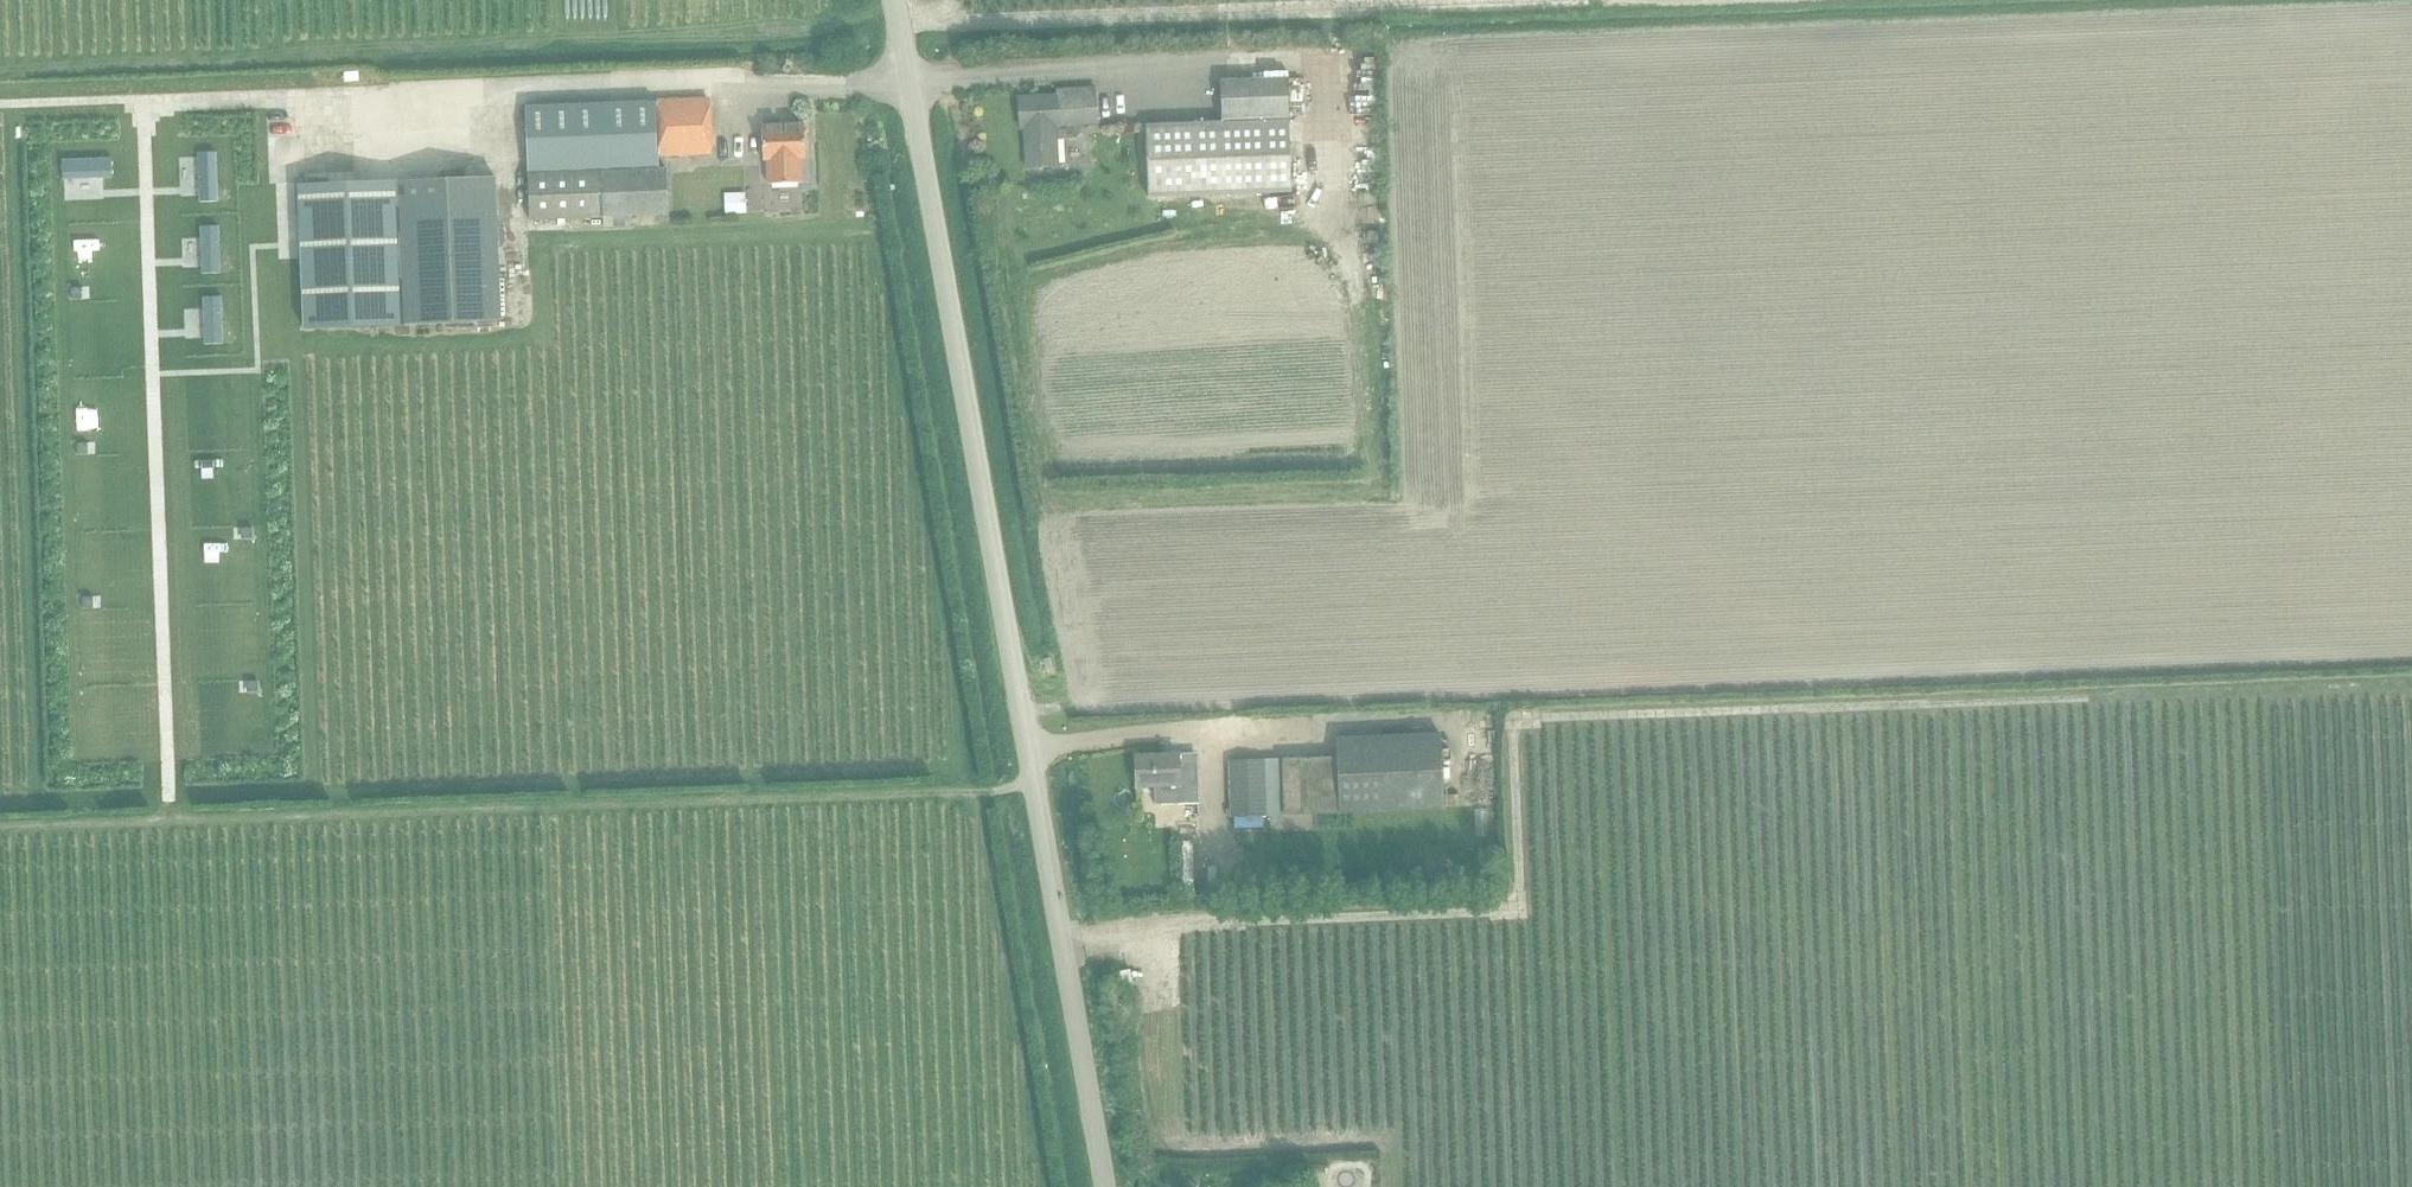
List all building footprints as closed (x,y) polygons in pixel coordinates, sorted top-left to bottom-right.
[(1289,191),(1285,78),(1218,80),(1220,122),(1144,125),(1146,196),(1289,191)] [(1054,95),(1017,97),(1018,128),(1023,128),(1025,167),(1056,165),(1054,141),(1054,138),(1075,137),(1081,130),(1080,123),(1098,122),(1095,87),(1073,88),(1054,89),(1054,95)] [(708,104),(658,106),(661,157),(710,154),(708,104)] [(385,105),(376,105),(376,132),(385,132),(385,105)] [(658,106),(525,113),(530,219),(664,212),(661,157),(658,106)] [(803,122),(761,123),(762,159),(766,159),(767,183),(801,182),(800,158),(804,158),(803,122)] [(303,328),(387,325),(404,324),(398,180),(380,181),(298,184),(303,328)] [(406,331),(502,326),(495,184),(399,188),(406,331)] [(745,193),(724,194),(724,214),(745,213),(745,193)] [(81,286),(70,287),(70,297),(81,297),(81,286)] [(87,442),(76,443),(76,453),(87,453),(87,442)] [(251,527),(240,527),(241,538),(252,538),(251,527)] [(92,596),(81,597),(82,607),(93,607),(92,596)] [(257,680),(246,681),(246,692),(257,691),(257,680)] [(1336,759),(1228,762),(1230,815),(1443,808),(1440,737),(1335,740),(1336,759)] [(1189,755),(1133,758),(1134,788),(1151,788),(1152,806),(1194,805),(1192,755),(1189,755)] [(1476,762),(1477,792),(1491,792),(1490,761),(1476,762)] [(1229,875),(1229,844),(1189,844),(1189,875),(1229,875)] [(1275,882),(1275,894),(1290,894),(1290,881),(1275,882)]
